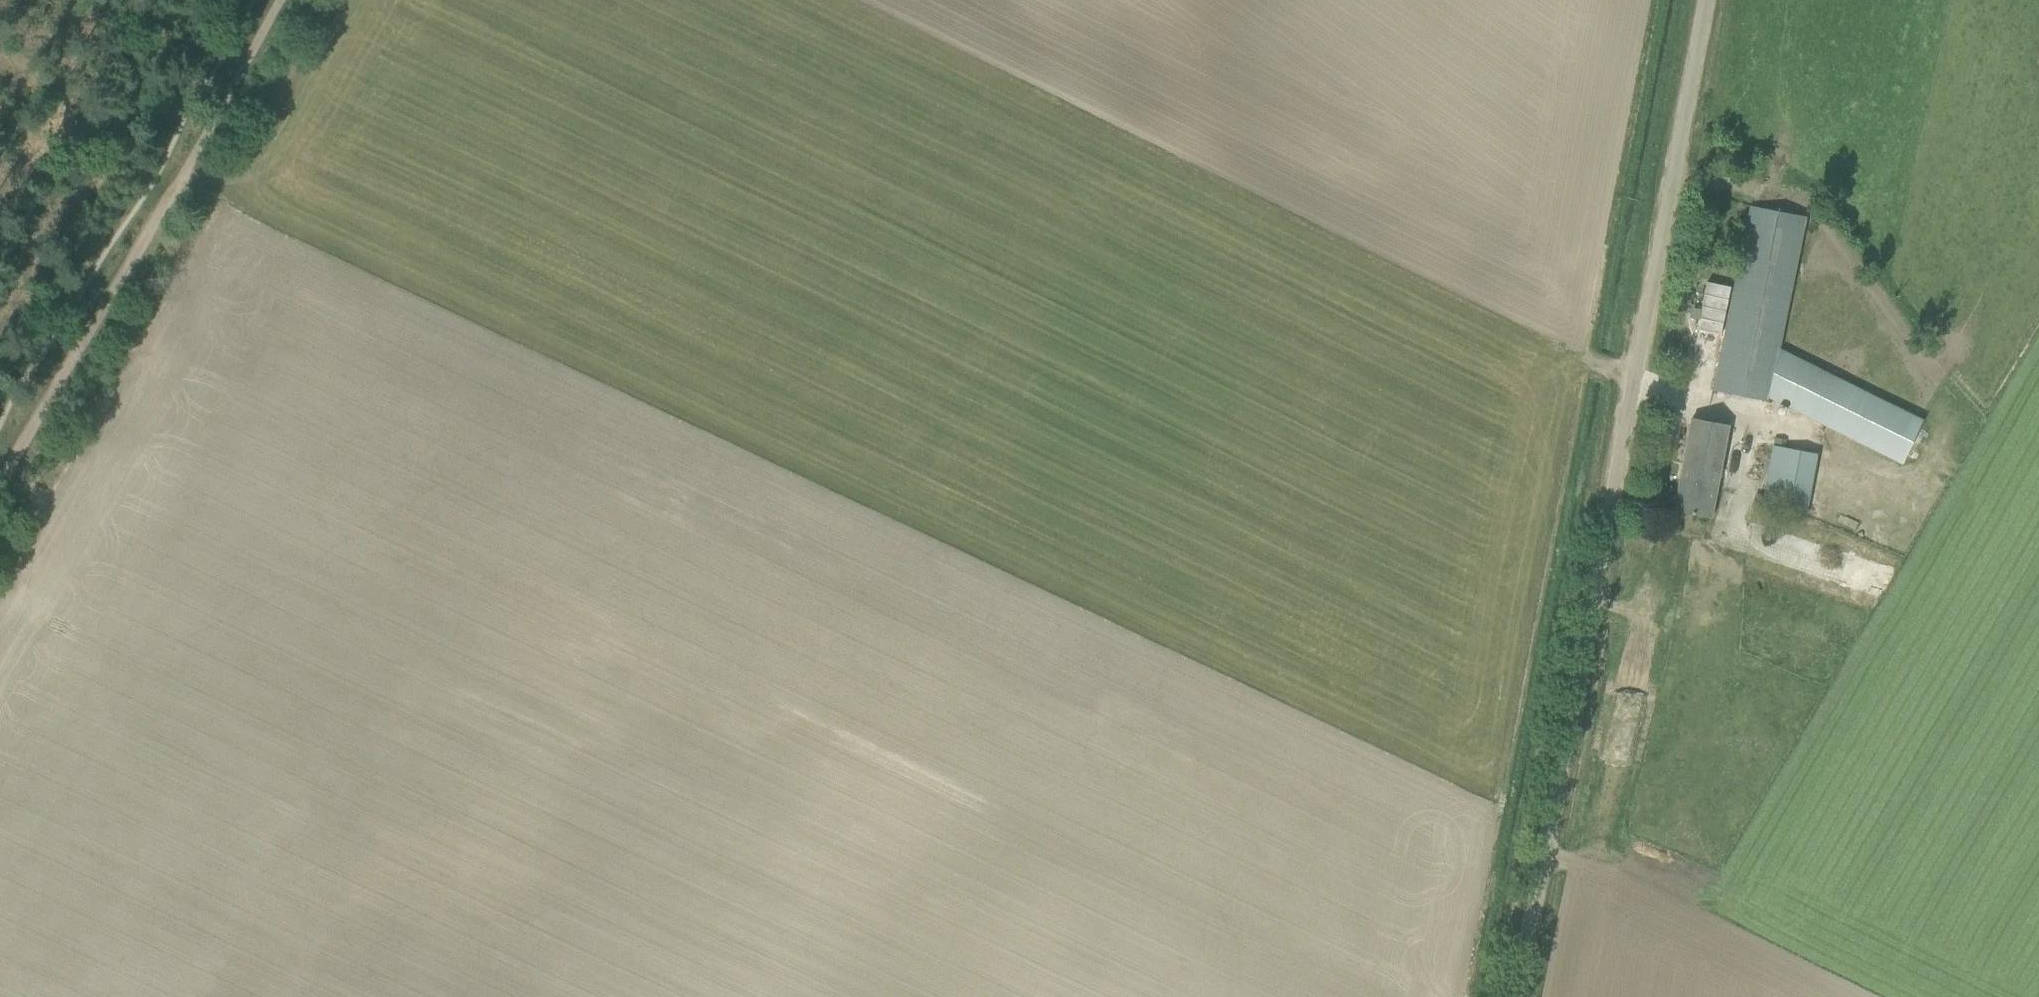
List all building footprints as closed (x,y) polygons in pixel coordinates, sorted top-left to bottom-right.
[(1780,348),(1807,217),(1751,206),(1713,391),(1768,402),(1768,399),(1901,464),(1924,420),(1780,348)] [(1674,509),(1694,513),(1710,516),(1728,425),(1692,418),(1674,509)] [(1761,508),(1806,516),(1817,454),(1772,445),(1761,508)] [(1872,591),(1875,571),(1854,568),(1851,588),(1872,591)]
